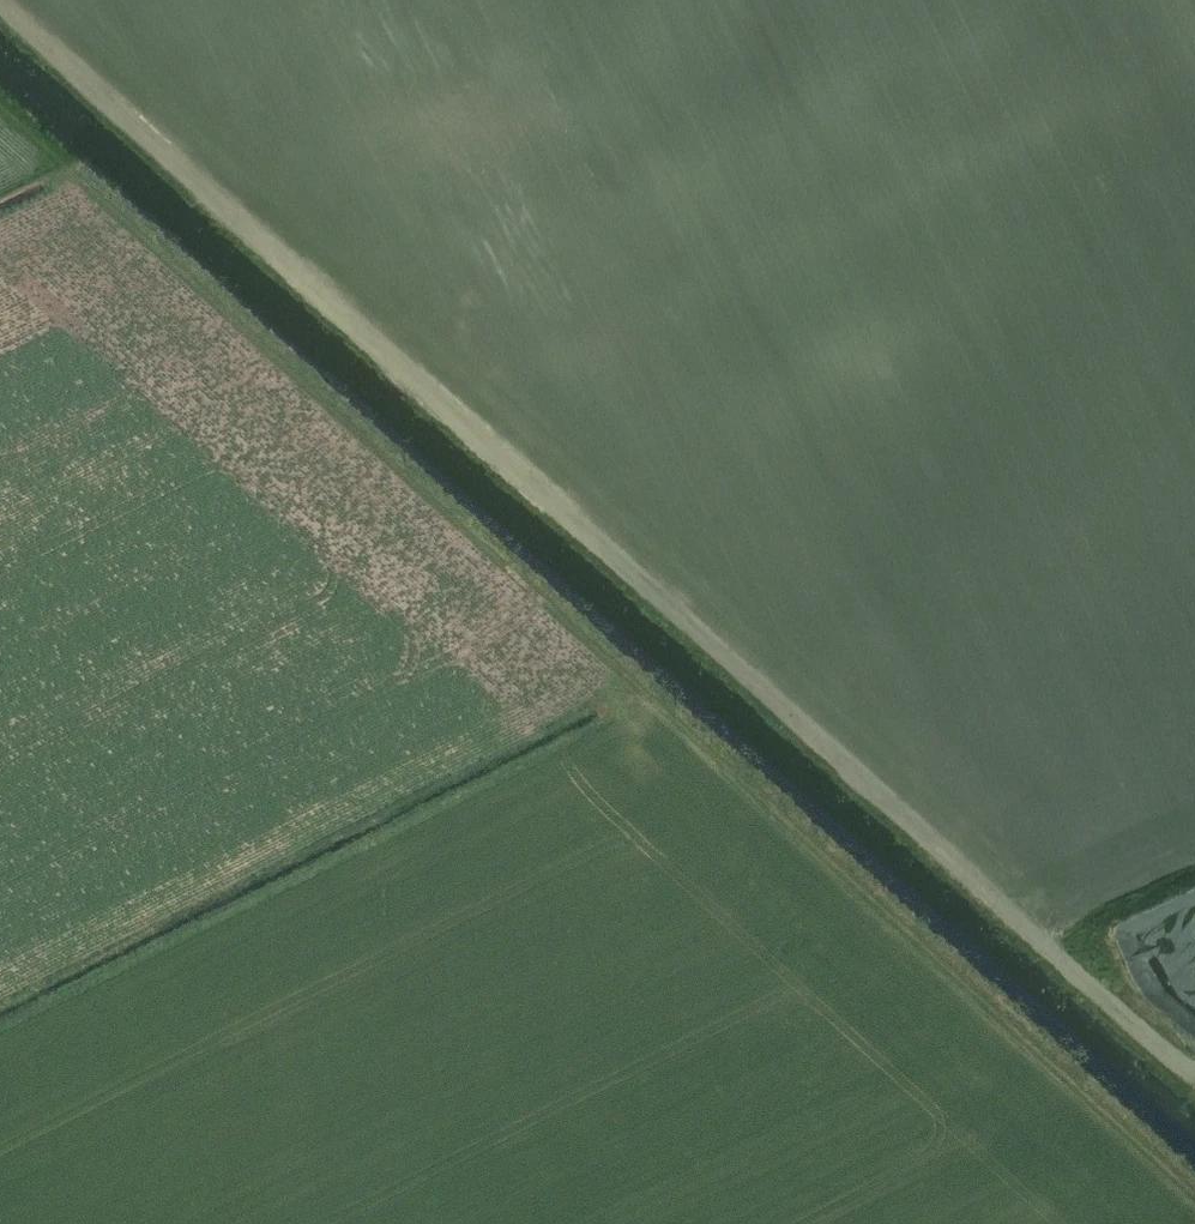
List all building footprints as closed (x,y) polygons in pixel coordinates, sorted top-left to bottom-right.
[(1194,997),(1194,965),(1182,972),(1194,997)]
